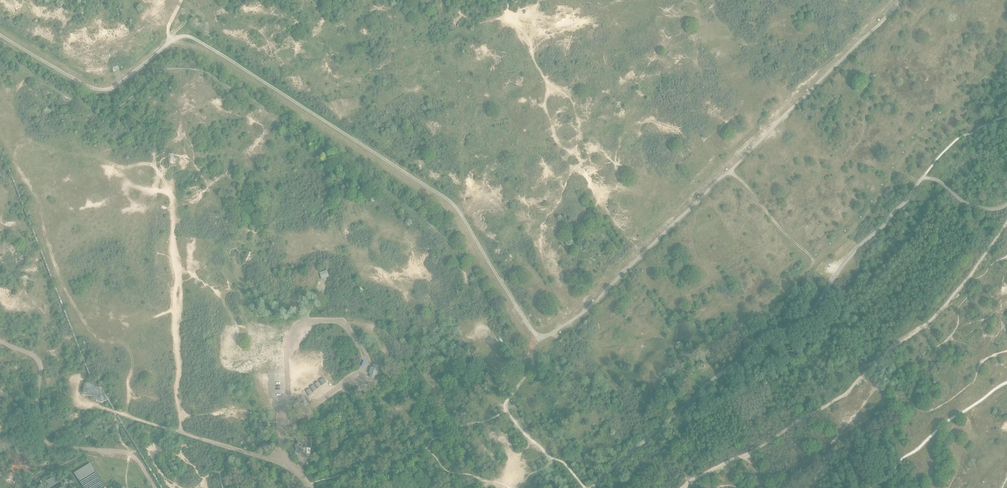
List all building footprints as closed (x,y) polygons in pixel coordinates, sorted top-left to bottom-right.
[(86,369),(95,390),(101,390),(113,410),(114,409),(102,388),(96,388),(88,368),(0,144),(0,150),(86,369)] [(327,270),(319,272),(321,279),(329,277),(327,270)] [(376,368),(376,365),(373,364),(372,368),(371,367),(369,373),(371,374),(370,377),(374,378),(375,375),(377,376),(379,369),(376,368)] [(88,384),(83,385),(82,396),(93,398),(97,402),(101,404),(108,402),(101,390),(95,390),(93,384),(88,384)] [(312,437),(311,437),(298,437),(297,445),(295,445),(295,447),(311,447),(312,437)] [(78,479),(94,470),(94,469),(90,463),(74,473),(78,479)] [(59,483),(60,482),(59,482),(55,476),(36,487),(37,487),(61,487),(59,483)]
